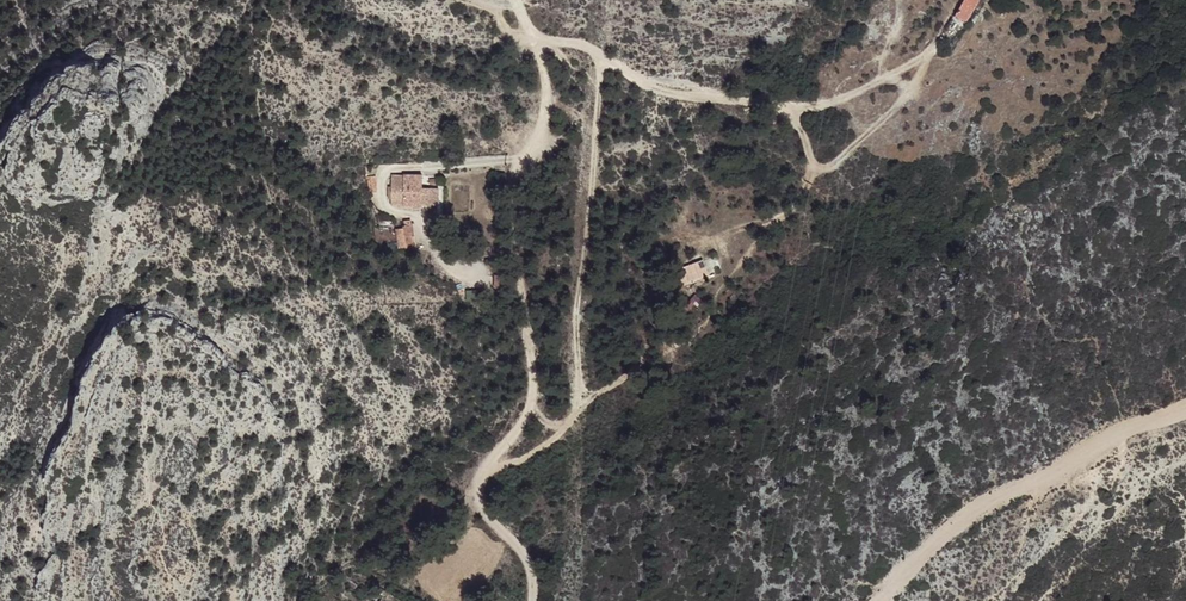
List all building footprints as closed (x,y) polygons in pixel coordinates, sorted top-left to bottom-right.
[(960,4),(969,12),(978,0),(963,0),(960,4)] [(408,186),(409,202),(428,204),(427,188),(408,186)] [(411,217),(409,233),(418,235),(420,219),(411,217)] [(712,257),(699,262),(705,276),(718,271),(712,257)] [(705,276),(699,262),(681,269),(686,283),(705,276)] [(703,302),(695,294),(689,300),(697,308),(703,302)]
